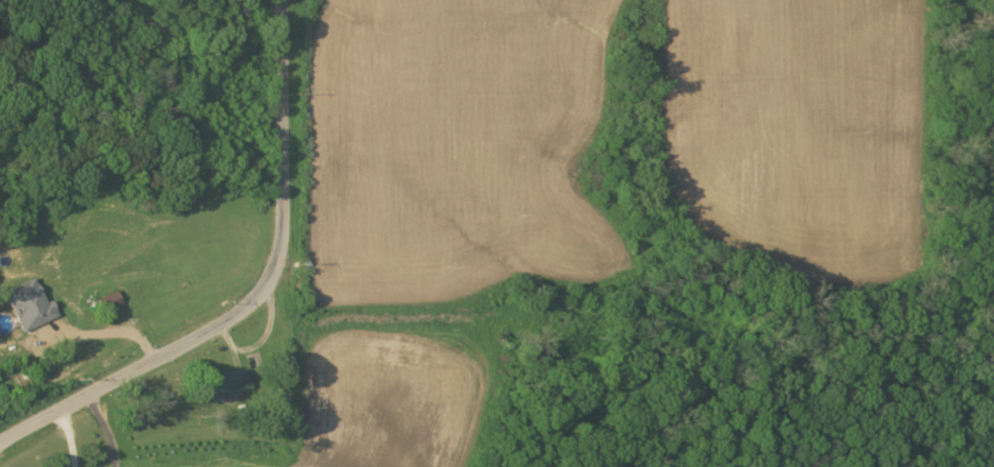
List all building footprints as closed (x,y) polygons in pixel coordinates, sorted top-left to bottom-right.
[(3,292),(21,333),(57,318),(50,302),(44,305),(33,280),(3,292)] [(122,305),(116,292),(99,299),(104,313),(122,305)]
